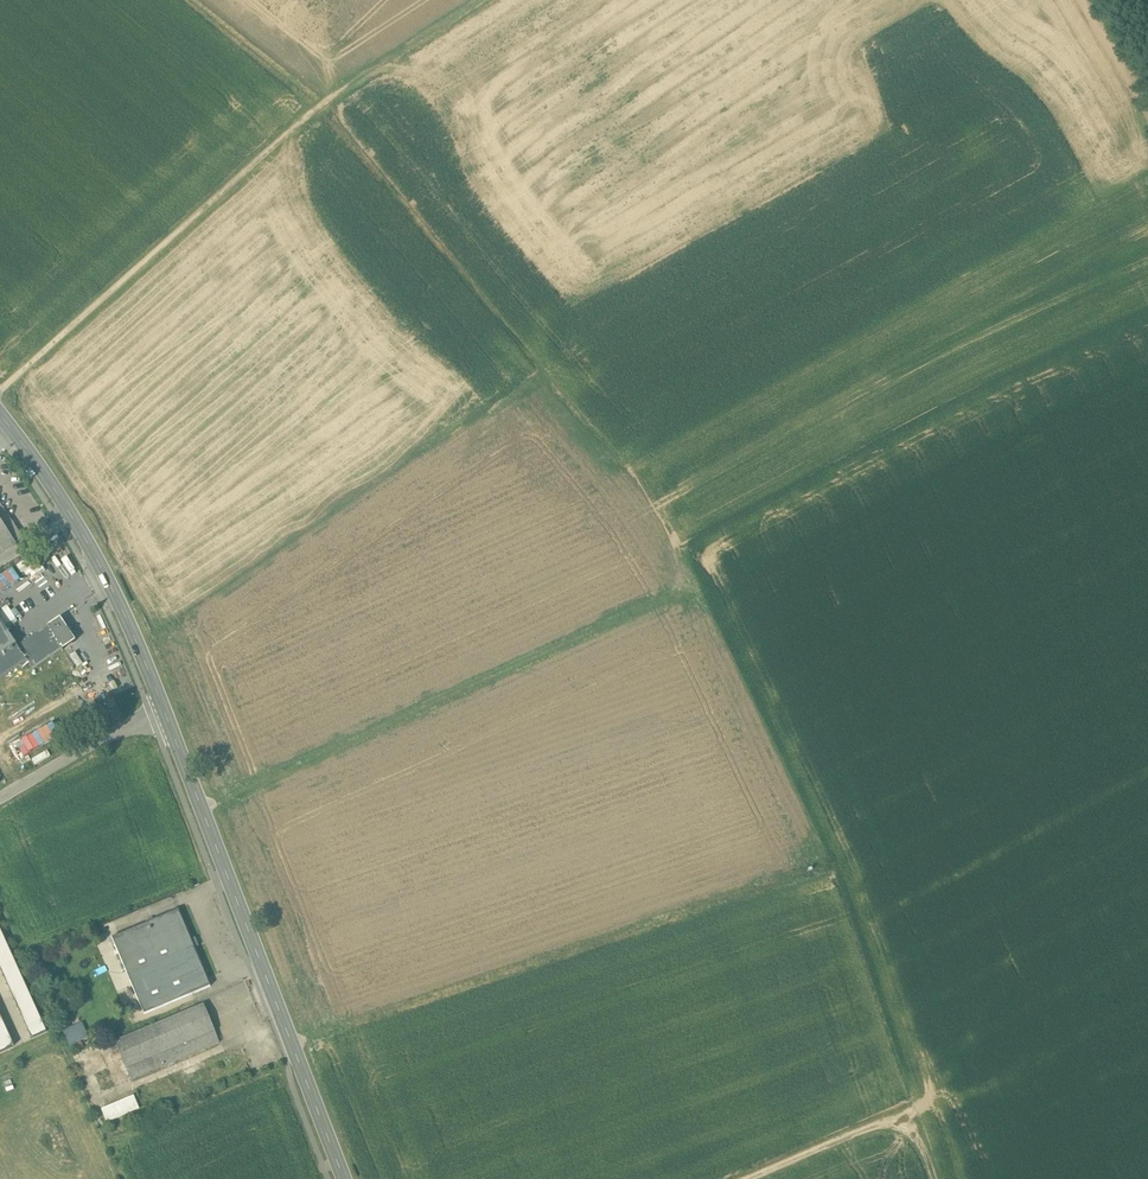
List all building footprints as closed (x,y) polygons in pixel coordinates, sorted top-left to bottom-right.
[(15,544),(0,521),(0,554),(15,544)] [(24,577),(17,565),(0,574),(0,591),(24,577)] [(75,641),(60,618),(47,626),(61,647),(63,649),(75,641)] [(0,621),(0,679),(27,661),(0,621)] [(49,629),(21,647),(34,665),(61,647),(49,629)] [(20,739),(27,752),(57,736),(50,723),(20,739)] [(22,755),(27,752),(20,741),(16,744),(22,755)] [(34,764),(50,757),(47,751),(32,758),(34,764)] [(178,910),(112,938),(144,1014),(210,986),(178,910)] [(0,929),(0,970),(31,1038),(46,1031),(0,929)] [(203,1005),(115,1042),(119,1051),(131,1079),(219,1042),(203,1005)] [(0,1016),(0,1052),(14,1046),(0,1016)] [(84,1029),(65,1036),(69,1045),(88,1037),(84,1029)] [(119,1051),(115,1042),(110,1044),(114,1053),(119,1051)] [(101,1090),(114,1086),(110,1068),(96,1072),(101,1090)] [(106,1122),(140,1108),(134,1094),(101,1107),(106,1122)]
